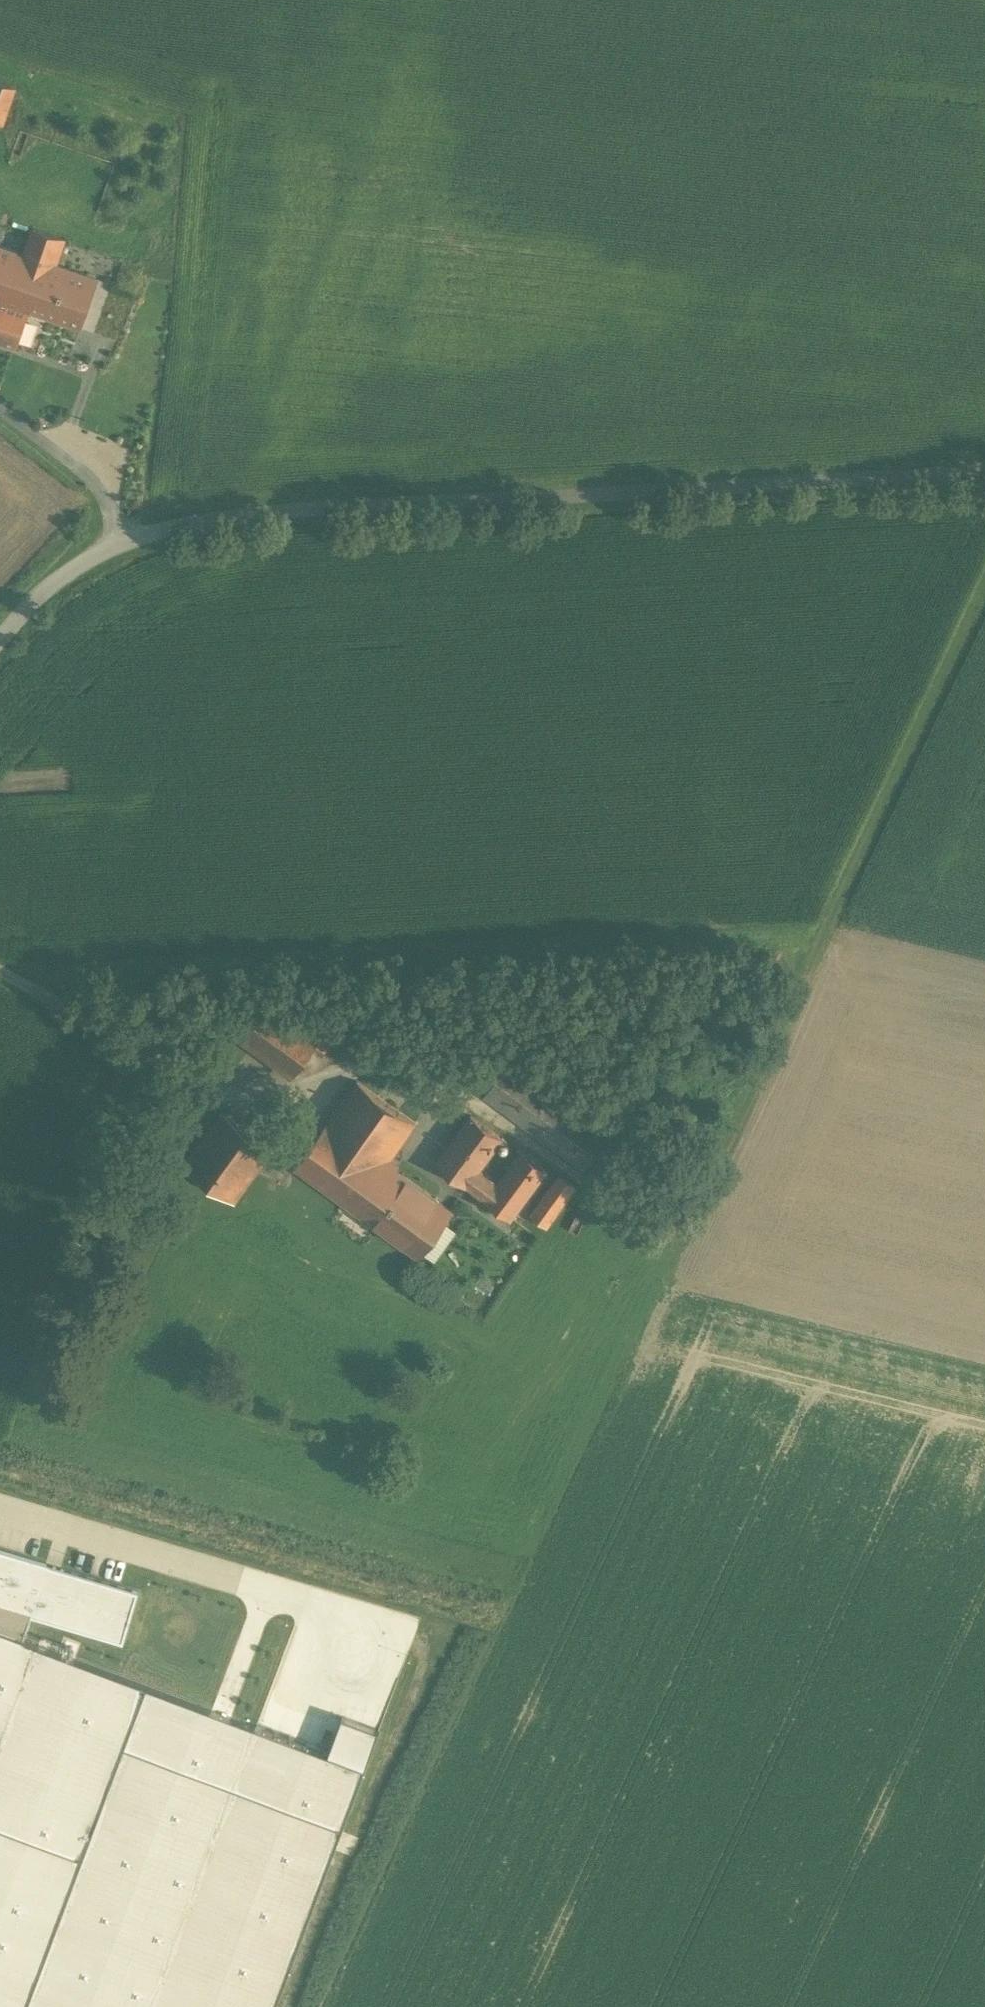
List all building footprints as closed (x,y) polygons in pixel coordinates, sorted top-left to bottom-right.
[(0,82),(0,123),(2,123),(14,87),(0,82)] [(0,185),(0,218),(31,228),(23,252),(54,263),(62,239),(83,246),(93,217),(0,185)] [(0,245),(0,341),(16,346),(28,309),(80,327),(97,278),(66,267),(54,263),(23,252),(0,245)] [(312,1031),(264,995),(235,1034),(291,1076),(320,1037),(312,1031)] [(606,1136),(508,1062),(484,1094),(583,1167),(606,1136)] [(415,1122),(357,1079),(295,1165),(353,1207),(386,1162),(415,1122)] [(272,1148),(222,1112),(183,1165),(233,1201),(257,1168),(272,1148)] [(470,1114),(435,1162),(465,1185),(466,1184),(485,1198),(485,1199),(509,1217),(545,1169),(520,1151),(496,1183),(477,1169),(501,1136),(470,1114)] [(450,1209),(386,1162),(353,1207),(417,1254),(450,1209)] [(558,1173),(528,1213),(545,1225),(574,1185),(558,1173)] [(123,1642),(138,1591),(0,1550),(0,1606),(123,1642)] [(361,1767),(0,1631),(0,2006),(271,2006),(361,1767)]
